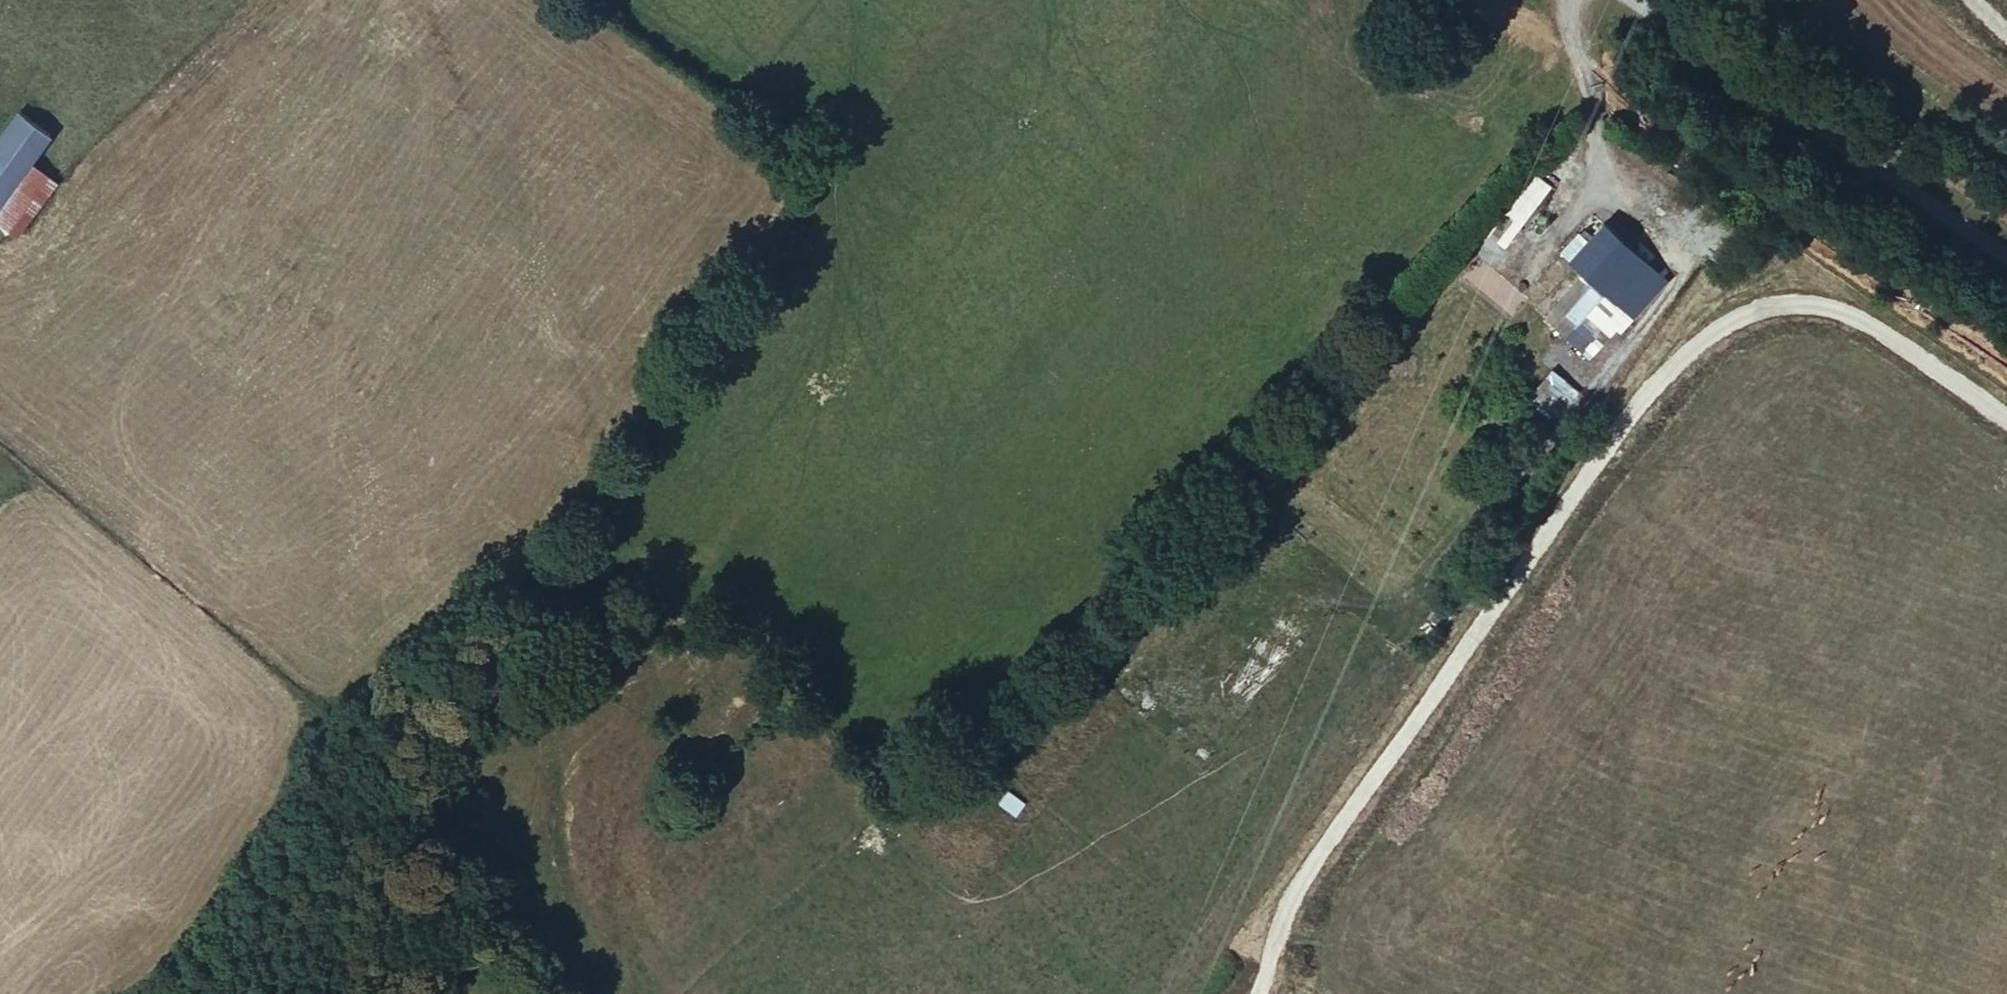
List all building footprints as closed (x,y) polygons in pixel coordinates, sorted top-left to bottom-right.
[(54,136),(28,117),(0,156),(0,212),(54,136)] [(0,212),(0,216),(19,229),(74,151),(54,136),(0,212)] [(1521,228),(1540,204),(1520,189),(1502,213),(1521,228)] [(1603,311),(1623,331),(1671,276),(1611,219),(1576,257),(1617,295),(1603,311)] [(1550,370),(1530,400),(1558,419),(1578,388),(1550,370)]
